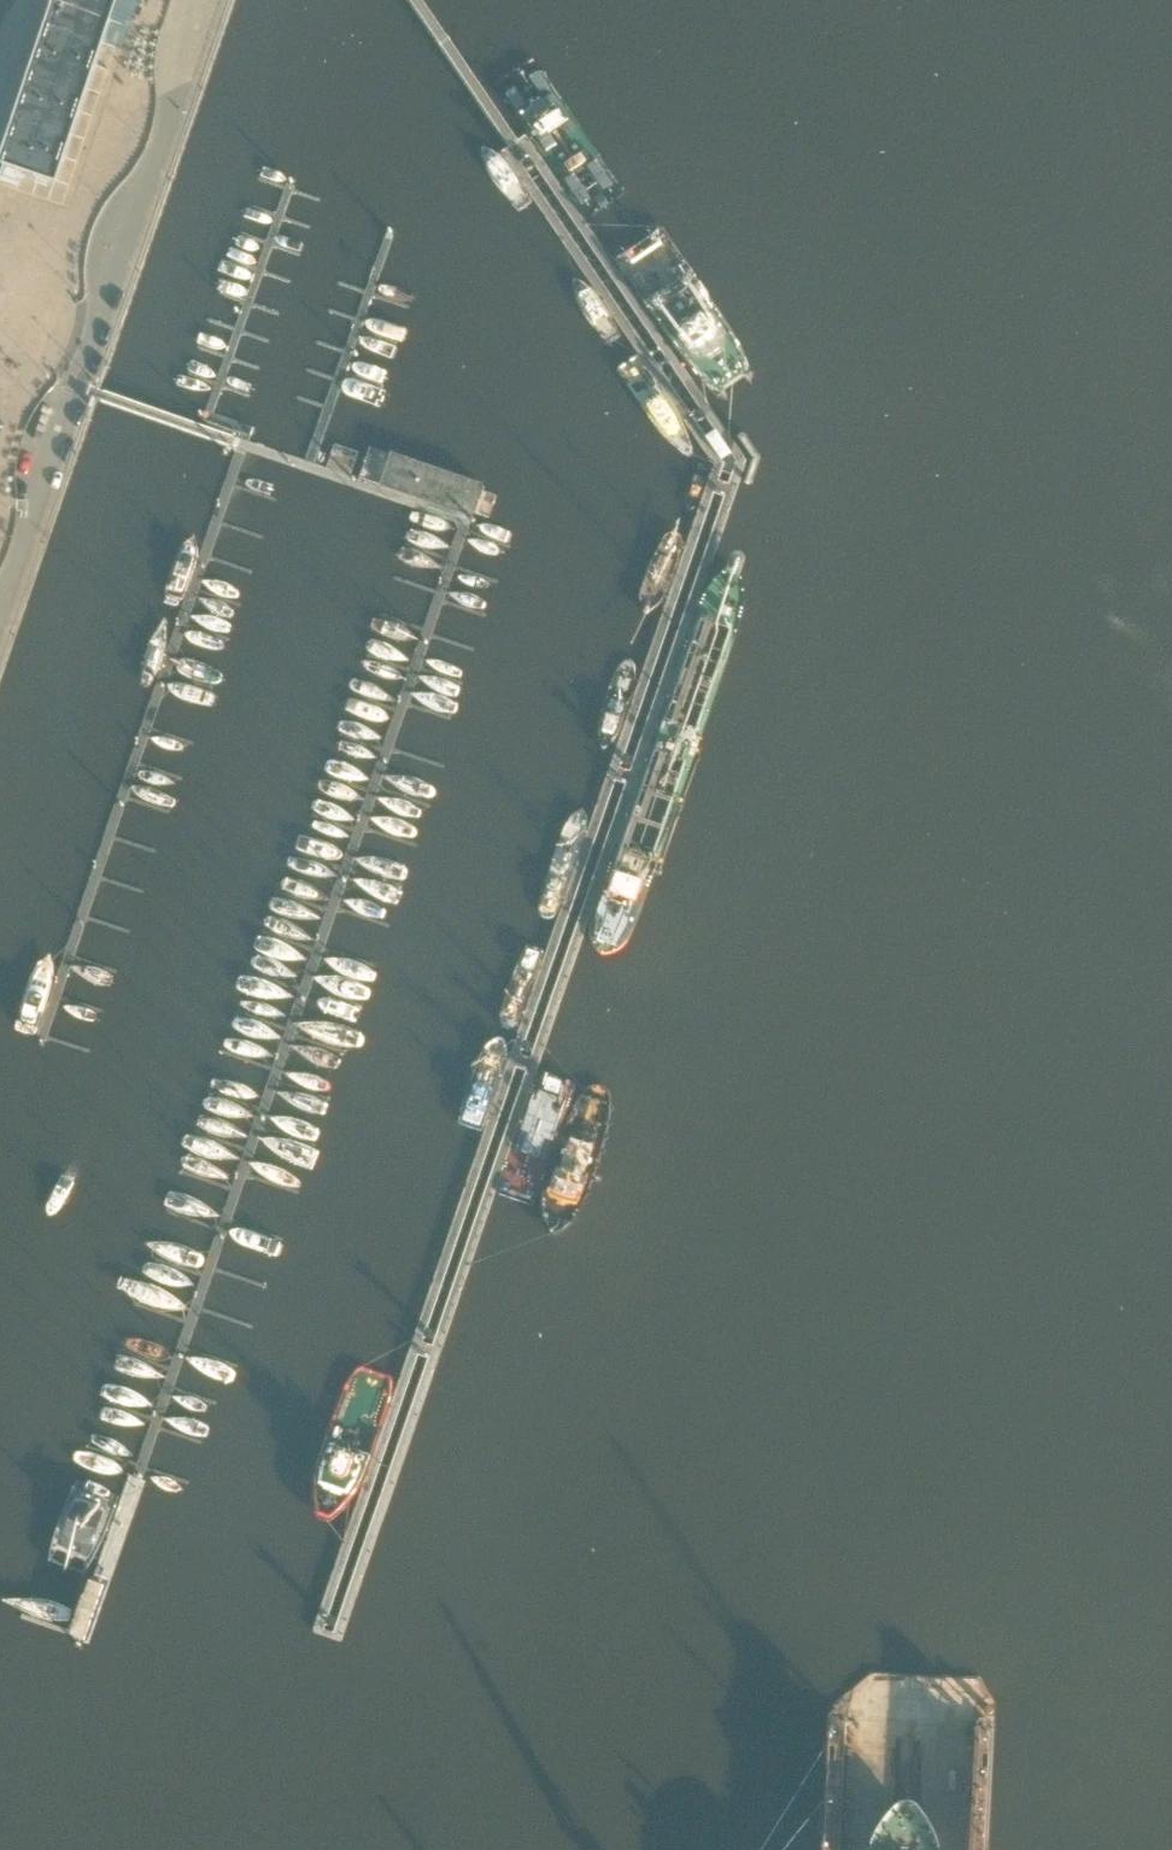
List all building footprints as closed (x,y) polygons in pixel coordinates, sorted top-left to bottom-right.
[(0,155),(0,166),(2,166),(20,172),(55,184),(103,41),(117,0),(51,0),(0,155)] [(103,41),(123,48),(139,0),(117,0),(103,41)] [(20,172),(2,166),(0,172),(0,179),(16,185),(20,172)] [(366,442),(354,477),(471,518),(484,481),(366,442)] [(996,1711),(980,1680),(871,1674),(829,1698),(822,1849),(990,1849),(996,1711)]
